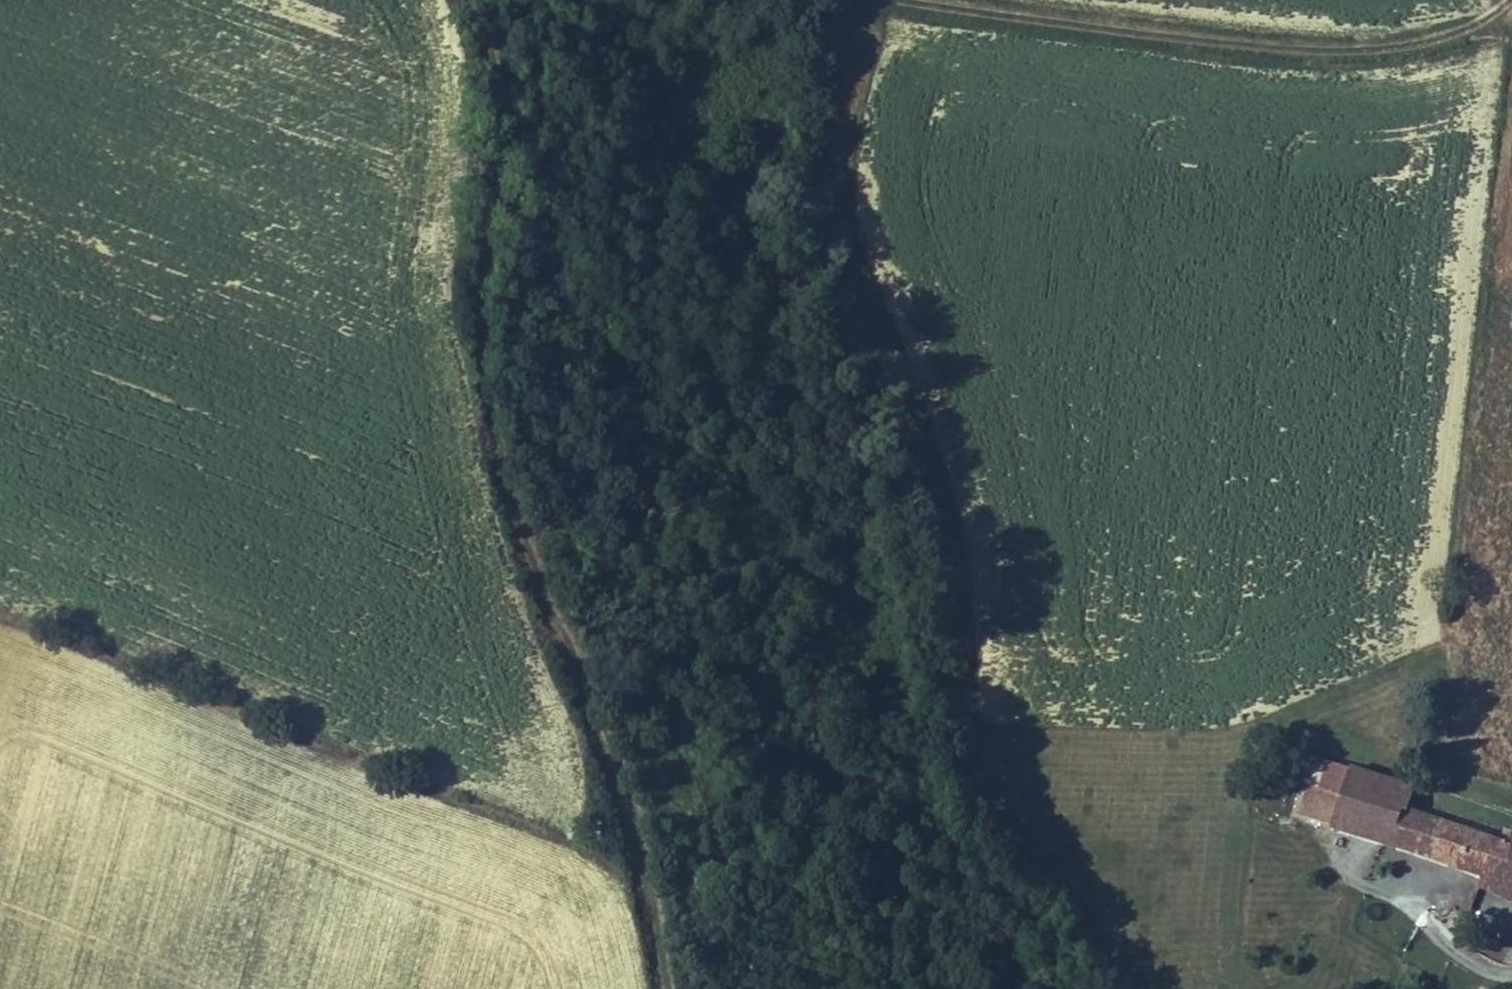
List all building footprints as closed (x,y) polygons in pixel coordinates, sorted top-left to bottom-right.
[(1284,813),(1459,869),(1472,832),(1413,812),(1368,797),(1373,779),(1294,756),(1284,813)] [(1511,904),(1511,834),(1473,822),(1472,832),(1459,869),(1453,886),(1511,904)]
